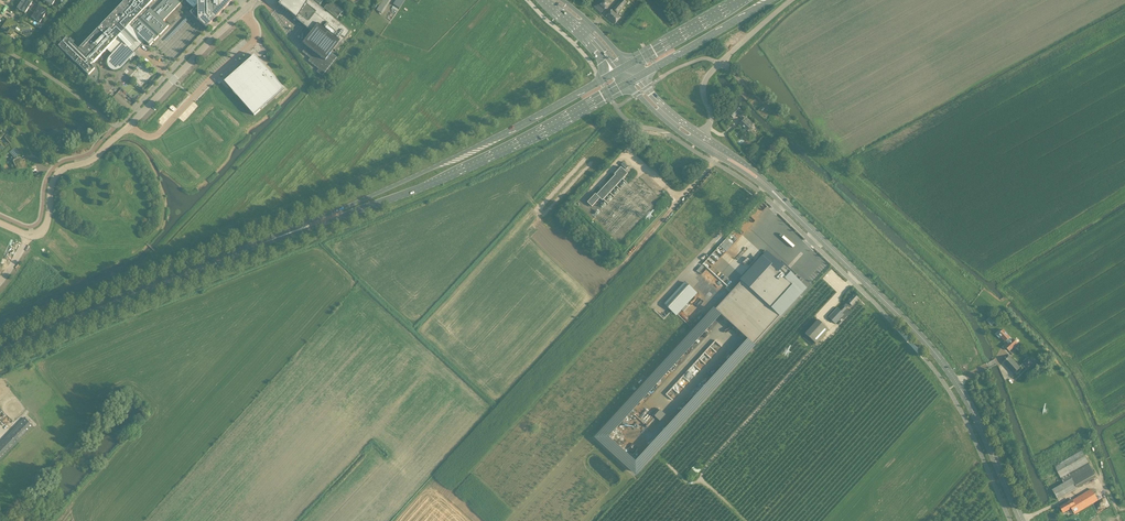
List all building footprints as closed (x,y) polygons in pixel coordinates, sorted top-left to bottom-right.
[(17,8),(25,13),(28,9),(35,13),(36,12),(39,6),(29,0),(22,0),(17,8)] [(59,47),(84,70),(83,71),(95,82),(96,81),(97,79),(98,77),(98,75),(98,73),(98,72),(97,69),(96,67),(96,66),(93,63),(107,49),(112,54),(109,57),(108,59),(107,61),(107,63),(108,65),(108,67),(110,68),(112,70),(114,71),(116,71),(118,70),(120,70),(121,68),(130,60),(136,54),(134,52),(144,41),(150,46),(169,26),(163,21),(180,4),(177,0),(126,0),(79,50),(67,38),(59,47)] [(190,13),(207,28),(233,0),(232,0),(186,0),(185,1),(194,9),(190,13)] [(278,4),(279,5),(308,27),(307,28),(309,30),(301,41),(323,58),(331,48),(335,51),(350,32),(312,0),(280,0),(278,4)] [(330,0),(324,8),(337,18),(343,11),(330,0)] [(376,10),(382,14),(391,0),(383,0),(376,10)] [(393,5),(400,9),(405,0),(396,0),(393,5)] [(593,6),(601,13),(611,1),(609,0),(599,0),(593,6)] [(606,16),(614,24),(620,17),(613,11),(614,10),(617,13),(627,2),(624,0),(621,0),(606,16)] [(35,13),(32,18),(40,23),(47,11),(39,6),(36,12),(35,13)] [(20,26),(20,25),(18,25),(8,19),(2,28),(9,33),(11,35),(13,35),(15,32),(14,31),(15,29),(19,31),(19,32),(21,29),(19,27),(20,26)] [(19,32),(19,31),(19,32),(26,37),(30,36),(34,30),(34,29),(33,28),(25,23),(23,26),(21,25),(20,25),(20,26),(19,27),(21,29),(19,32)] [(307,46),(302,52),(310,58),(308,61),(319,69),(317,72),(322,76),(337,57),(331,53),(325,61),(307,46)] [(284,89),(254,56),(224,82),(254,116),(284,89)] [(119,92),(112,98),(125,112),(132,106),(119,92)] [(737,106),(727,116),(732,120),(733,118),(734,119),(737,115),(741,118),(745,113),(737,106)] [(743,120),(740,124),(747,131),(749,133),(753,129),(751,127),(753,124),(747,119),(745,121),(743,120)] [(5,131),(6,130),(6,128),(4,126),(0,132),(0,138),(1,138),(3,136),(5,137),(9,143),(5,147),(0,143),(0,148),(5,152),(3,153),(5,156),(10,152),(13,155),(11,157),(15,164),(12,165),(13,169),(15,169),(17,169),(26,168),(25,160),(24,160),(23,159),(22,157),(24,156),(23,153),(20,146),(17,140),(14,137),(15,135),(11,131),(8,134),(6,132),(5,131)] [(615,175),(597,195),(596,195),(600,198),(602,201),(603,200),(609,193),(616,186),(622,179),(628,173),(626,172),(621,167),(614,174),(615,175)] [(596,195),(597,195),(595,194),(587,202),(592,207),(600,198),(596,195)] [(766,253),(715,310),(744,336),(753,345),(775,320),(804,288),(793,278),(796,275),(781,261),(778,264),(766,253)] [(671,310),(668,313),(670,314),(673,311),(677,315),(697,292),(684,281),(664,303),(671,310)] [(837,308),(828,318),(835,324),(844,315),(842,313),(850,304),(851,306),(858,299),(854,295),(847,302),(839,310),(837,308)] [(990,317),(987,320),(992,325),(995,322),(990,317)] [(817,319),(805,333),(816,344),(829,330),(817,319)] [(1019,345),(1018,344),(1018,343),(1013,338),(1011,340),(1010,338),(1010,337),(1003,329),(998,334),(1006,341),(1008,343),(1005,346),(1010,351),(1015,346),(1016,347),(1019,345)] [(1002,362),(1014,374),(1021,368),(1010,355),(1002,362)] [(1029,359),(1024,363),(1029,367),(1033,363),(1035,361),(1031,358),(1029,359)] [(677,393),(690,381),(686,377),(688,375),(690,378),(691,377),(692,378),(696,374),(694,372),(693,373),(690,371),(672,387),(677,393)] [(660,421),(666,415),(660,409),(654,415),(660,421)] [(0,443),(0,461),(33,426),(24,418),(0,443)] [(608,436),(602,443),(614,454),(616,452),(619,454),(621,451),(623,452),(624,451),(608,436)] [(1054,466),(1061,478),(1063,483),(1052,490),(1058,500),(1077,488),(1097,477),(1082,450),(1054,466)] [(692,469),(686,475),(691,480),(697,474),(701,470),(695,464),(691,469),(692,469)] [(1098,501),(1091,489),(1072,500),(1073,502),(1070,504),(1068,502),(1060,506),(1063,513),(1071,508),(1075,515),(1098,501)]
